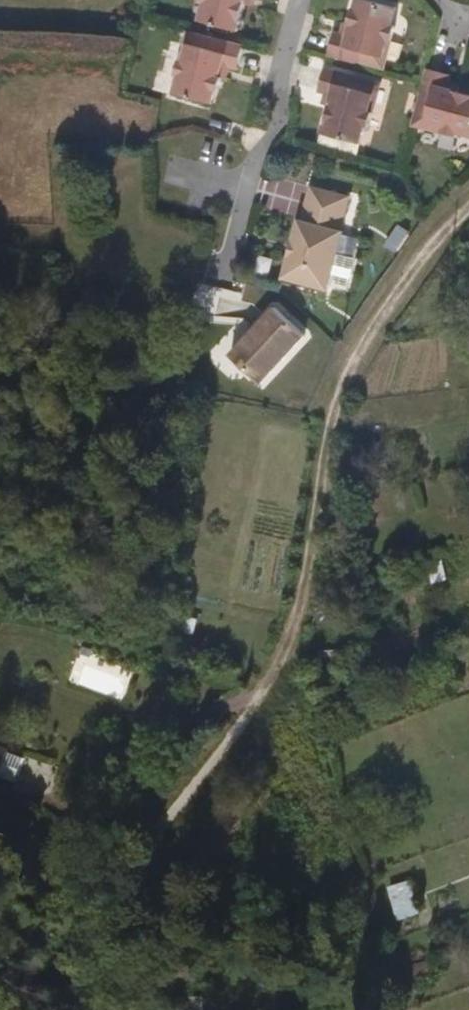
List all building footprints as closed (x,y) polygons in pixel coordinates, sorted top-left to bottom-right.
[(202,2),(208,4),(204,19),(242,29),(248,3),(249,0),(203,0),(202,2)] [(326,53),(358,61),(361,50),(382,55),(386,37),(392,39),(396,22),(391,21),(396,0),(357,0),(355,8),(350,7),(347,20),(351,21),(348,32),(339,30),(332,29),(326,53)] [(342,20),(339,30),(348,32),(351,21),(347,20),(342,20)] [(245,45),(213,37),(210,48),(190,43),(186,60),(181,58),(177,75),(182,76),(177,94),(213,102),(216,90),(221,90),(224,79),(218,77),(222,64),(234,67),(240,69),(245,45)] [(218,77),(224,79),(230,80),(234,67),(222,64),(218,77)] [(368,106),(376,76),(323,64),(317,88),(324,89),(333,92),(331,103),(326,102),(323,116),(326,117),(323,131),(359,139),(364,123),(369,124),(374,109),(368,106)] [(444,133),(443,135),(460,139),(461,135),(468,137),(468,99),(462,97),(461,100),(451,97),(453,89),(455,81),(430,73),(428,79),(416,121),(445,130),(444,133)] [(382,79),(376,76),(368,106),(374,109),(382,79)] [(333,92),(324,89),(322,101),(326,102),(331,103),(333,92)] [(461,100),(462,97),(463,92),(453,89),(451,97),(461,100)] [(416,121),(414,127),(444,133),(445,130),(416,121)] [(301,218),(285,275),(329,287),(345,230),(342,230),(351,197),(312,186),(303,219),(301,218)] [(230,353),(260,383),(307,335),(277,305),(230,353)] [(11,751),(0,747),(0,777),(1,777),(11,751)] [(399,920),(420,914),(410,880),(389,886),(399,920)]
